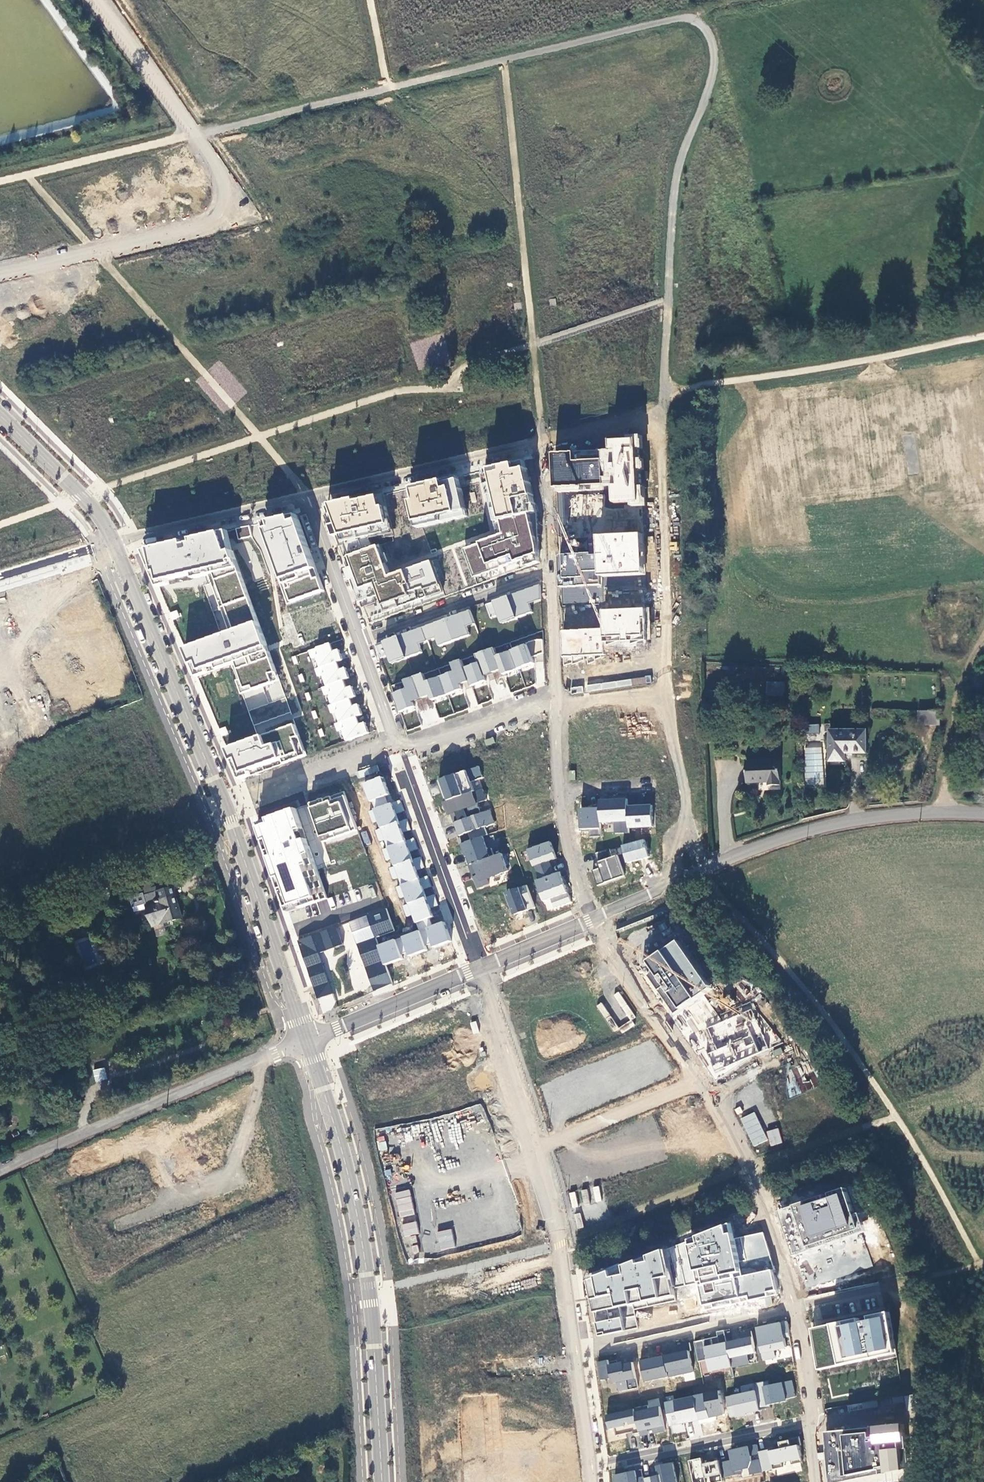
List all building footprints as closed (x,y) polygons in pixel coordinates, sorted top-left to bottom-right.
[(638,441),(612,442),(613,452),(558,453),(559,490),(614,488),(614,504),(625,504),(641,503),(638,441)] [(525,462),(483,472),(498,535),(452,550),(467,589),(540,564),(537,510),(525,462)] [(459,477),(409,489),(418,529),(468,517),(459,477)] [(391,529),(381,495),(327,511),(345,565),(377,553),(371,535),(391,529)] [(642,531),(642,507),(618,506),(617,530),(642,531)] [(297,515),(260,524),(288,605),(325,592),(297,515)] [(240,538),(251,533),(248,525),(236,529),(240,538)] [(228,531),(189,540),(198,575),(213,611),(251,598),(228,531)] [(599,555),(559,556),(560,588),(602,586),(602,578),(645,576),(644,535),(599,536),(599,555)] [(189,540),(146,550),(159,584),(198,575),(189,540)] [(377,553),(345,565),(367,622),(443,594),(429,557),(385,574),(377,553)] [(541,583),(510,593),(519,615),(530,611),(527,603),(541,598),(541,583)] [(510,593),(485,604),(490,616),(495,614),(498,623),(519,615),(510,593)] [(283,687),(251,598),(213,611),(221,633),(185,647),(198,678),(231,666),(244,700),(283,687)] [(473,623),(468,609),(445,618),(453,639),(467,633),(465,626),(473,623)] [(604,630),(563,631),(564,658),(606,656),(606,643),(648,642),(646,610),(603,611),(604,630)] [(453,639),(445,618),(421,627),(425,640),(435,636),(438,645),(453,639)] [(425,640),(421,627),(397,636),(404,656),(420,650),(417,643),(425,640)] [(544,661),(543,635),(512,647),(521,671),(544,661)] [(404,656),(397,636),(374,644),(380,658),(385,655),(388,662),(404,656)] [(333,652),(330,644),(310,651),(312,659),(317,657),(320,668),(337,662),(343,660),(339,650),(333,652)] [(496,680),(521,671),(512,647),(493,654),(491,647),(484,650),(496,680)] [(473,689),(496,680),(484,650),(474,654),(477,662),(465,666),(473,689)] [(448,698),(473,689),(465,666),(461,656),(448,661),(451,670),(439,674),(448,698)] [(339,670),(337,662),(320,668),(316,670),(318,677),(324,675),(327,686),(343,681),(349,678),(345,668),(339,670)] [(424,708),(448,698),(439,674),(424,680),(421,671),(411,674),(424,708)] [(401,716),(424,708),(411,674),(401,678),(404,688),(393,692),(401,716)] [(346,689),(343,681),(327,686),(322,688),(325,695),(330,694),(334,705),(350,699),(356,697),(352,687),(346,689)] [(784,682),(767,681),(766,694),(783,695),(784,682)] [(240,781),(308,756),(283,687),(244,700),(257,739),(229,750),(240,781)] [(353,707),(350,699),(334,705),(329,706),(332,714),(336,712),(340,723),(356,717),(362,715),(359,705),(353,707)] [(917,727),(939,727),(940,714),(917,713),(917,727)] [(359,725),(356,717),(340,723),(335,724),(338,732),(343,730),(347,741),(369,733),(365,723),(359,725)] [(828,736),(829,728),(805,729),(805,736),(828,736)] [(865,732),(831,732),(831,761),(845,761),(845,753),(866,753),(865,732)] [(495,743),(494,738),(485,741),(487,746),(495,743)] [(478,762),(436,776),(445,800),(473,791),(470,780),(483,776),(478,762)] [(780,763),(747,763),(747,784),(769,785),(769,788),(781,788),(780,763)] [(389,794),(382,775),(362,782),(373,809),(388,804),(385,795),(389,794)] [(473,791),(445,800),(453,821),(481,811),(478,803),(487,800),(483,787),(473,791)] [(332,796),(311,804),(324,842),(359,831),(346,797),(333,802),(332,796)] [(388,804),(373,809),(368,810),(373,823),(376,822),(378,827),(398,820),(396,814),(404,811),(400,800),(388,804)] [(627,800),(599,801),(600,808),(601,823),(614,822),(615,834),(629,834),(629,829),(628,807),(627,800)] [(628,807),(629,829),(653,828),(652,806),(628,807)] [(481,811),(453,821),(461,844),(487,835),(485,827),(495,824),(489,808),(481,811)] [(601,823),(600,808),(580,809),(581,833),(589,832),(590,838),(601,837),(601,823)] [(327,899),(296,809),(257,823),(288,913),(327,899)] [(398,820),(378,827),(374,829),(379,842),(384,840),(386,846),(406,839),(404,832),(411,829),(407,817),(398,820)] [(360,833),(365,845),(371,842),(366,830),(360,833)] [(487,835),(461,844),(467,863),(500,852),(493,833),(487,835)] [(406,839),(386,846),(381,848),(386,861),(391,859),(393,866),(412,859),(409,851),(417,848),(413,837),(406,839)] [(644,840),(622,846),(627,864),(649,858),(644,840)] [(539,843),(527,848),(539,880),(553,874),(548,861),(556,859),(550,842),(540,846),(539,843)] [(610,850),(595,854),(600,868),(592,871),(597,886),(625,877),(617,856),(612,858),(610,850)] [(467,863),(475,889),(508,878),(500,852),(467,863)] [(412,859),(393,866),(388,868),(392,880),(397,878),(399,885),(419,878),(416,870),(425,867),(421,856),(412,859)] [(571,902),(560,872),(553,874),(539,880),(536,881),(543,901),(551,899),(554,909),(571,902)] [(419,878),(399,885),(396,887),(400,899),(404,897),(407,905),(427,898),(424,889),(432,886),(428,875),(419,878)] [(154,928),(183,920),(177,900),(179,899),(177,890),(157,895),(154,886),(146,888),(151,906),(148,907),(154,928)] [(535,908),(527,886),(506,893),(514,916),(535,908)] [(427,898),(407,905),(403,906),(406,917),(411,915),(415,924),(429,919),(433,917),(430,909),(439,906),(435,895),(427,898)] [(44,909),(31,912),(32,918),(45,915),(44,909)] [(395,932),(386,909),(350,923),(375,990),(393,983),(386,966),(386,962),(379,946),(379,944),(377,939),(395,932)] [(429,919),(415,924),(417,930),(423,946),(429,944),(431,949),(452,941),(443,920),(431,924),(429,919)] [(343,945),(337,927),(298,941),(318,999),(333,994),(319,953),(343,945)] [(423,946),(417,930),(400,937),(405,950),(408,957),(426,950),(423,946)] [(405,950),(400,937),(379,944),(386,962),(400,957),(399,953),(405,950)] [(713,991),(679,942),(642,968),(675,1016),(713,991)] [(604,1018),(609,1015),(601,1003),(596,1006),(604,1018)] [(782,1042),(754,1009),(694,1032),(715,1074),(782,1042)] [(61,1046),(49,1051),(51,1057),(63,1053),(61,1046)] [(782,1054),(781,1050),(773,1054),(775,1058),(782,1054)] [(814,1091),(812,1080),(803,1082),(800,1066),(785,1068),(790,1095),(814,1091)] [(740,1118),(753,1147),(768,1140),(755,1111),(740,1118)] [(771,1146),(783,1142),(778,1127),(766,1131),(771,1146)] [(378,1150),(386,1151),(387,1139),(378,1138),(378,1150)] [(409,1190),(395,1193),(401,1223),(416,1220),(409,1190)] [(793,1258),(866,1233),(860,1214),(855,1217),(846,1190),(778,1214),(793,1258)] [(401,1223),(403,1236),(418,1234),(417,1221),(401,1223)] [(690,1242),(704,1312),(776,1296),(772,1272),(776,1272),(764,1234),(735,1240),(731,1226),(690,1242)] [(439,1250),(455,1247),(451,1229),(436,1232),(439,1250)] [(410,1257),(420,1255),(417,1244),(408,1246),(410,1257)] [(664,1252),(588,1282),(599,1338),(625,1333),(619,1309),(674,1297),(664,1252)] [(858,1320),(811,1330),(818,1371),(896,1355),(888,1314),(868,1318),(869,1323),(859,1324),(858,1320)] [(786,1323),(756,1330),(763,1361),(775,1359),(774,1352),(786,1349),(784,1339),(789,1338),(786,1323)] [(710,1340),(693,1344),(697,1364),(707,1361),(710,1373),(748,1365),(747,1356),(755,1355),(751,1333),(740,1335),(741,1341),(726,1345),(724,1332),(717,1333),(719,1346),(712,1347),(710,1340)] [(649,1358),(640,1360),(645,1383),(693,1373),(688,1352),(691,1352),(689,1344),(676,1347),(677,1355),(649,1360),(649,1358)] [(607,1362),(597,1364),(600,1382),(611,1380),(612,1385),(617,1384),(619,1393),(638,1390),(632,1364),(623,1366),(623,1363),(608,1367),(607,1362)] [(769,1382),(754,1385),(759,1412),(771,1409),(770,1406),(786,1403),(786,1401),(794,1398),(791,1382),(770,1387),(769,1382)] [(742,1395),(725,1399),(729,1418),(736,1417),(736,1419),(747,1417),(746,1415),(760,1412),(759,1412),(754,1385),(741,1388),(742,1395)] [(719,1392),(664,1404),(669,1427),(699,1421),(700,1425),(716,1422),(715,1418),(724,1416),(719,1392)] [(647,1408),(606,1416),(609,1431),(614,1429),(616,1437),(632,1433),(633,1436),(639,1434),(640,1438),(648,1436),(647,1431),(652,1430),(652,1435),(665,1433),(660,1408),(648,1410),(647,1408)] [(829,1481),(849,1481),(908,1470),(904,1426),(824,1434),(829,1481)] [(769,1451),(758,1454),(758,1455),(759,1461),(762,1473),(782,1469),(781,1465),(790,1463),(791,1466),(802,1464),(798,1447),(800,1447),(798,1438),(778,1442),(779,1444),(773,1445),(774,1452),(769,1453),(769,1451)] [(731,1462),(719,1465),(722,1479),(741,1475),(740,1472),(749,1470),(750,1476),(762,1474),(762,1473),(759,1461),(751,1463),(750,1457),(758,1455),(758,1454),(756,1446),(729,1452),(731,1462)] [(689,1462),(693,1481),(723,1481),(722,1479),(719,1465),(719,1462),(703,1465),(701,1459),(689,1462)] [(613,1477),(614,1481),(676,1481),(672,1465),(656,1468),(658,1477),(643,1480),(643,1478),(636,1479),(635,1472),(613,1477)] [(516,1481),(527,1481),(532,1474),(524,1469),(516,1481)]
